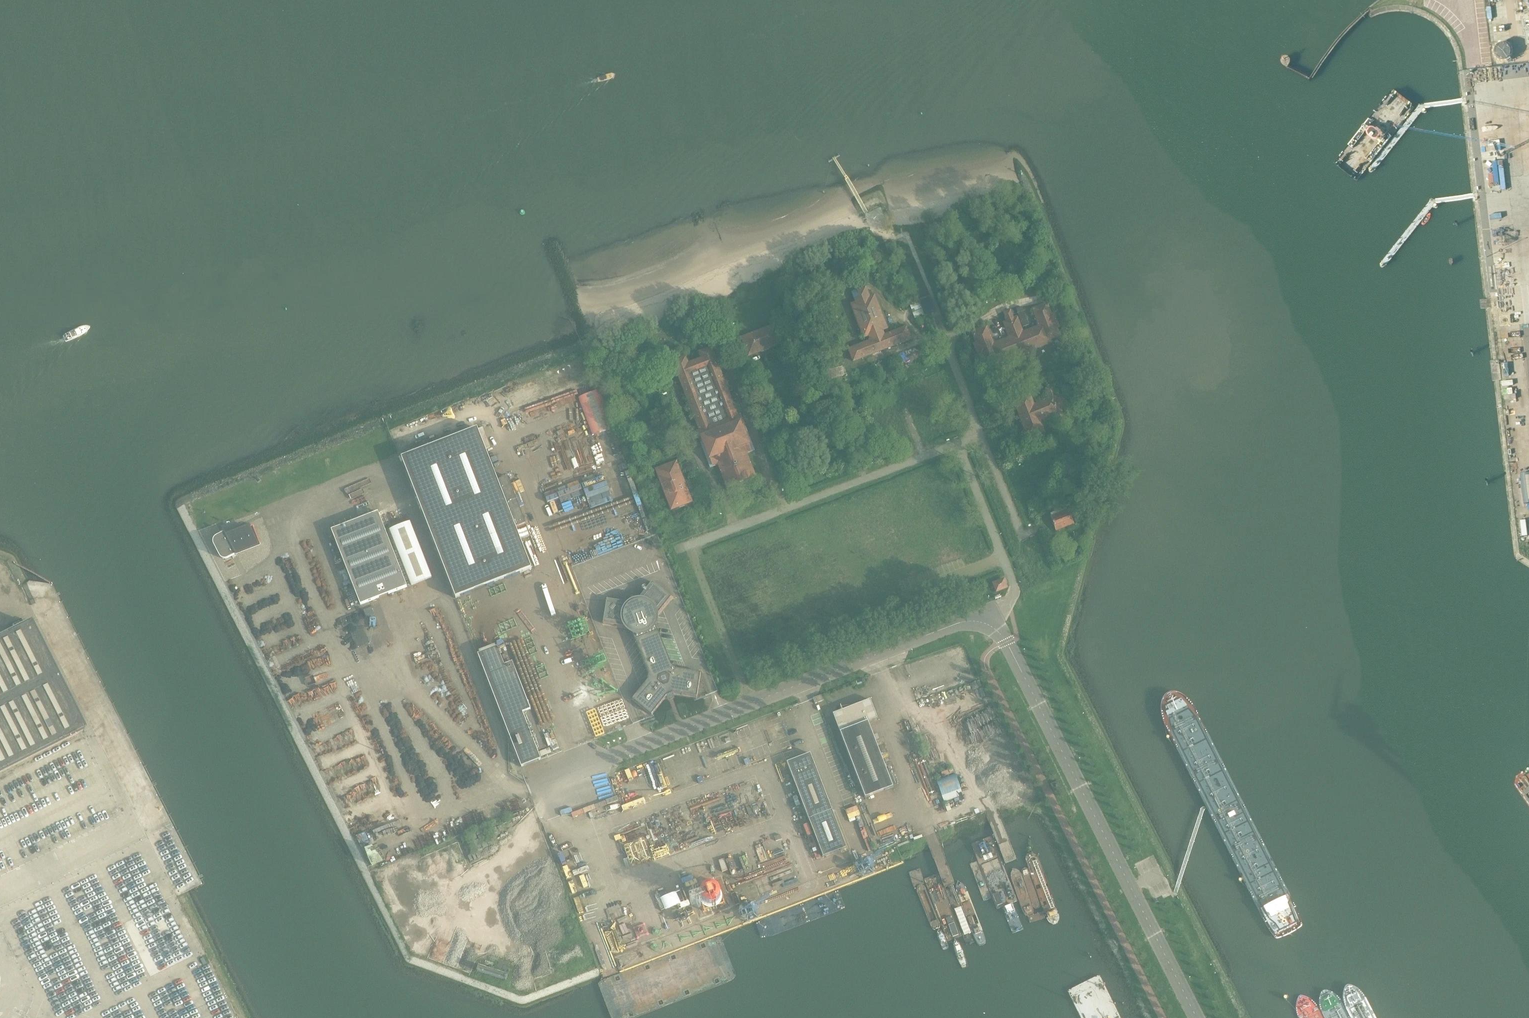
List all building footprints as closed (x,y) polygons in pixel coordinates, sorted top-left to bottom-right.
[(1459,26),(1457,0),(1426,0),(1427,10),(1446,9),(1447,27),(1459,26)] [(1505,43),(1494,49),(1501,62),(1512,56),(1505,43)] [(853,362),(910,340),(905,327),(883,336),(881,331),(886,329),(873,295),(868,297),(865,288),(851,293),(855,303),(850,305),(863,338),(868,336),(870,341),(848,350),(853,362)] [(918,301),(924,317),(935,313),(929,297),(918,301)] [(994,362),(995,365),(1050,343),(1049,341),(1059,337),(1055,328),(1058,328),(1052,314),(1050,315),(1046,304),(1031,310),(1038,327),(1022,333),(1016,318),(1012,320),(1009,311),(1003,313),(1006,322),(1002,324),(1008,339),(992,345),(985,327),(971,333),(975,344),(973,345),(978,359),(981,357),(984,366),(994,362)] [(745,351),(748,357),(781,345),(773,326),(740,339),(743,344),(740,346),(742,352),(745,351)] [(718,464),(727,489),(755,478),(746,453),(751,451),(738,416),(736,416),(710,349),(698,353),(701,359),(687,364),(685,358),(672,363),(699,431),(698,431),(712,467),(718,464)] [(836,355),(826,358),(828,366),(838,363),(836,355)] [(623,387),(630,385),(628,379),(621,382),(623,387)] [(850,410),(840,384),(837,385),(847,412),(850,410)] [(1013,401),(1027,439),(1043,433),(1039,422),(1055,416),(1058,425),(1065,423),(1060,410),(1067,407),(1063,397),(1056,400),(1051,388),(1045,390),(1049,400),(1033,406),(1028,395),(1013,401)] [(599,390),(578,398),(593,436),(613,428),(599,390)] [(777,422),(764,426),(766,433),(779,428),(777,422)] [(495,481),(475,430),(399,459),(453,599),(457,598),(529,570),(513,528),(523,524),(505,477),(495,481)] [(670,502),(668,503),(671,511),(692,503),(689,495),(686,496),(678,475),(680,474),(676,462),(654,470),(659,483),(662,482),(670,502)] [(1075,524),(1087,519),(1081,506),(1070,510),(1071,511),(1068,512),(1068,511),(1050,518),(1055,531),(1073,524),(1073,523),(1075,522),(1075,524)] [(377,515),(330,533),(359,607),(406,589),(377,515)] [(410,523),(390,531),(411,586),(432,578),(410,523)] [(254,526),(227,536),(226,537),(224,533),(217,537),(216,538),(215,539),(214,541),(214,542),(214,544),(214,546),(220,557),(220,558),(221,558),(222,559),(223,560),(225,560),(226,560),(227,560),(228,559),(236,555),(235,555),(261,545),(254,526)] [(1004,578),(992,583),(996,593),(1008,588),(1004,578)] [(633,633),(635,640),(658,631),(656,625),(657,618),(672,599),(653,583),(638,602),(632,605),(608,601),(604,625),(628,629),(633,633)] [(83,732),(80,727),(81,726),(32,629),(31,630),(28,624),(0,638),(0,773),(83,732)] [(672,665),(658,631),(635,640),(649,674),(648,681),(632,699),(652,715),(667,696),(673,694),(697,697),(701,673),(677,669),(672,665)] [(478,654),(522,767),(541,760),(538,751),(545,748),(530,710),(531,710),(513,662),(505,665),(497,647),(478,654)] [(893,787),(868,722),(878,718),(870,700),(833,714),(865,798),(893,787)] [(832,810),(810,754),(788,762),(809,819),(832,810)] [(955,775),(936,781),(942,797),(960,790),(955,775)] [(59,779),(25,795),(28,800),(29,799),(31,803),(63,787),(59,779)] [(179,893),(200,882),(195,874),(175,885),(179,893)] [(479,966),(478,972),(507,978),(508,971),(504,970),(505,966),(500,965),(498,970),(479,966)] [(183,987),(189,1008),(213,1001),(207,980),(183,987)]
